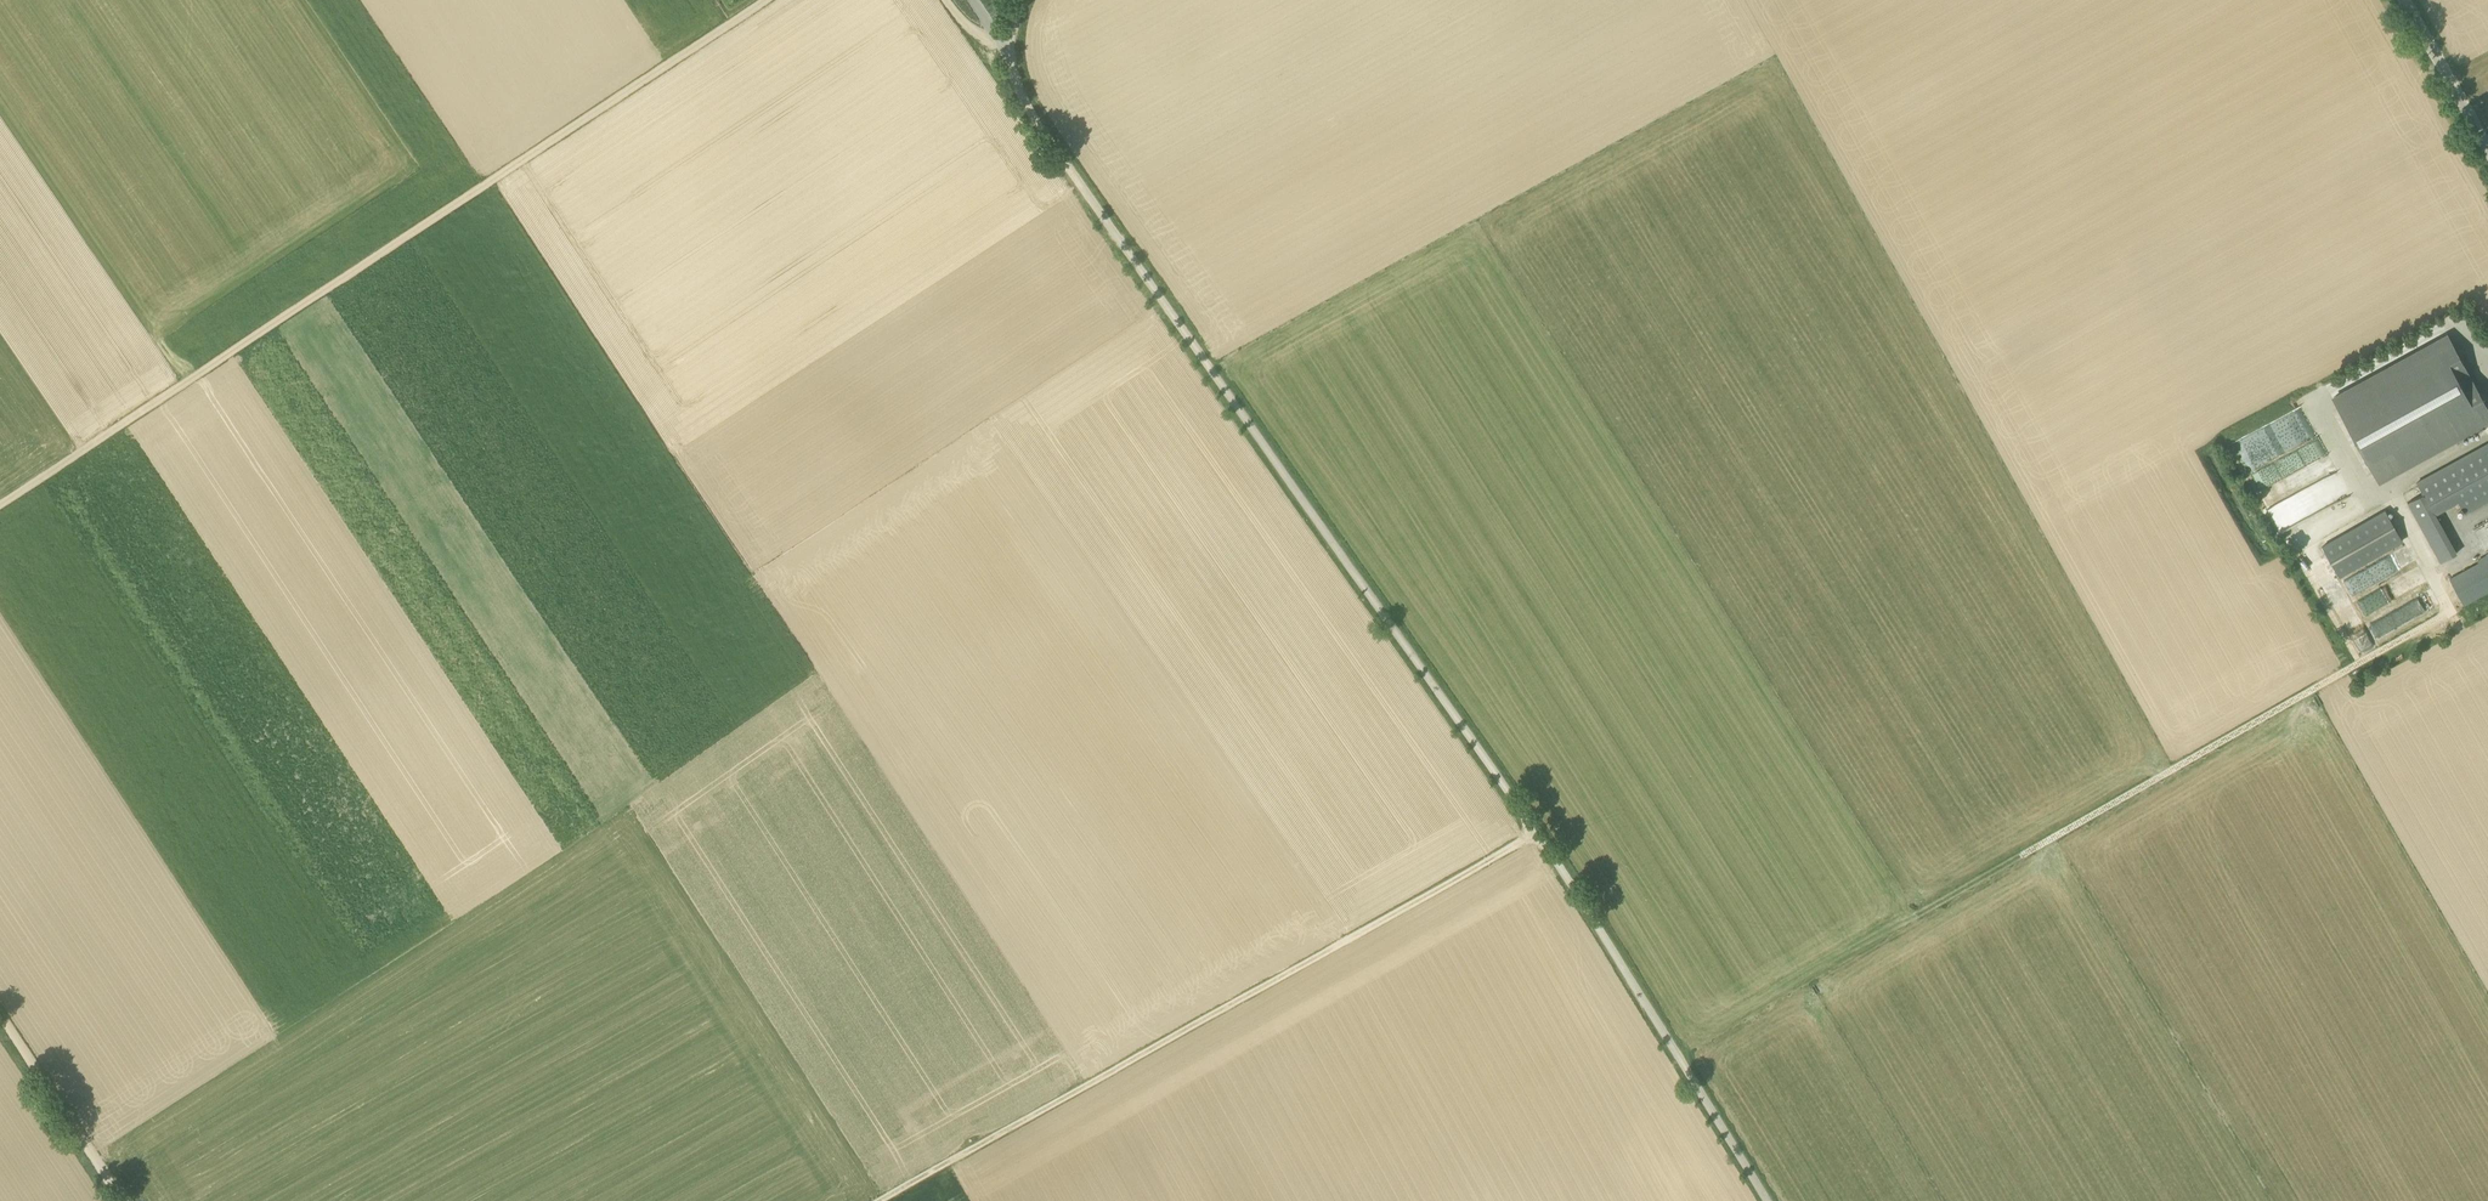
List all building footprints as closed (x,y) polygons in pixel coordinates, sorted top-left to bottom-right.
[(2441,339),(2332,398),(2378,481),(2487,421),(2487,407),(2449,335),(2441,339)] [(2319,438),(2251,469),(2279,530),(2351,497),(2338,470),(2324,477),(2316,458),(2326,454),(2319,438)] [(2407,502),(2440,562),(2456,553),(2434,514),(2458,501),(2464,513),(2487,500),(2487,443),(2417,482),(2423,494),(2407,502)] [(2385,510),(2322,546),(2339,576),(2402,540),(2385,510)] [(2449,579),(2463,605),(2487,591),(2487,558),(2449,579)] [(2377,634),(2434,607),(2427,594),(2371,621),(2377,634)]
